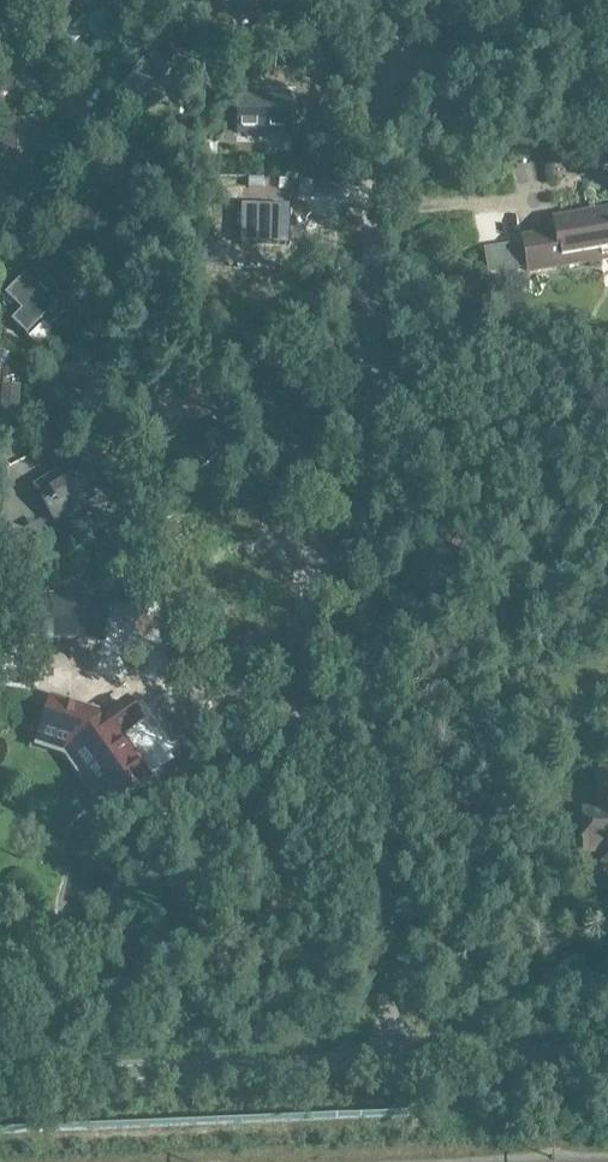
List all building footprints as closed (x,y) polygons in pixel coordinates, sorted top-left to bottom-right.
[(69,2),(68,4),(78,13),(82,8),(80,6),(85,0),(67,0),(69,2)] [(162,42),(123,90),(141,106),(171,68),(167,64),(176,54),(169,48),(162,42)] [(327,52),(317,58),(324,72),(335,67),(327,52)] [(197,75),(179,78),(181,92),(199,88),(197,75)] [(288,96),(238,96),(238,135),(289,134),(288,96)] [(0,125),(0,171),(33,172),(36,122),(0,120),(0,125)] [(80,196),(67,246),(112,255),(123,205),(80,196)] [(241,205),(241,245),(289,246),(290,206),(241,205)] [(557,235),(524,240),(529,273),(607,260),(607,213),(555,222),(557,235)] [(26,335),(54,305),(24,277),(8,294),(24,309),(12,322),(26,335)] [(110,373),(81,340),(54,365),(83,397),(110,373)] [(0,403),(0,413),(18,415),(20,389),(1,387),(0,403)] [(58,473),(35,486),(56,522),(96,500),(74,464),(58,473)] [(0,527),(0,556),(20,561),(28,533),(25,533),(0,527)] [(40,641),(56,639),(52,597),(19,602),(26,643),(40,641)] [(104,644),(112,603),(83,597),(78,639),(104,644)] [(52,703),(44,732),(77,741),(79,744),(107,786),(103,789),(104,791),(111,801),(112,803),(130,791),(121,777),(138,766),(118,738),(139,724),(126,707),(97,727),(87,713),(52,703)] [(602,771),(602,810),(584,810),(584,851),(603,851),(603,862),(607,867),(607,771),(602,771)]
